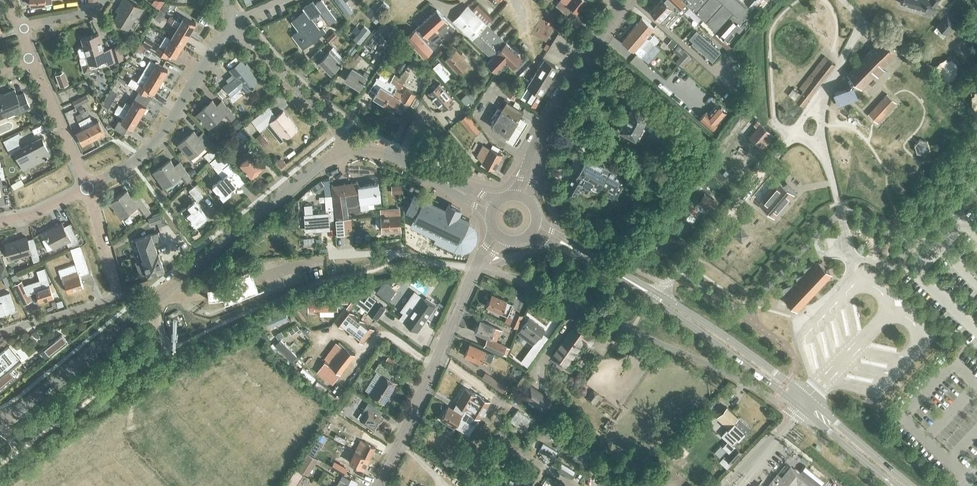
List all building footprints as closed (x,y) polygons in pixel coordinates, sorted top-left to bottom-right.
[(139,15),(143,9),(129,0),(121,0),(119,3),(122,5),(114,18),(128,27),(137,14),(139,15)] [(337,18),(323,0),(320,0),(315,3),(313,0),(303,8),(305,11),(295,18),(302,28),(293,35),(303,48),(326,31),(323,27),(319,30),(311,18),(320,11),(330,24),(337,18)] [(353,11),(346,0),(336,0),(347,15),(353,11)] [(384,0),(383,0),(370,17),(376,22),(389,4),(384,0)] [(577,13),(587,0),(560,0),(556,5),(567,14),(572,9),(577,13)] [(650,9),(662,21),(674,8),(672,7),(678,0),(659,0),(650,9)] [(717,31),(695,10),(685,0),(684,0),(690,6),(685,11),(689,15),(690,15),(712,35),(717,31)] [(695,10),(704,0),(685,0),(695,10)] [(695,10),(717,31),(727,40),(736,30),(739,32),(743,28),(740,25),(753,9),(745,3),(742,0),(704,0),(695,10)] [(761,0),(748,0),(745,3),(753,9),(754,8),(761,0)] [(754,8),(759,12),(767,2),(765,0),(761,0),(754,8)] [(929,0),(928,0),(901,0),(900,3),(924,10),(925,6),(933,8),(939,0),(930,0),(929,0)] [(506,61),(513,67),(521,56),(467,6),(453,21),(491,57),(486,62),(496,72),(506,61)] [(157,14),(162,18),(166,12),(160,9),(157,14)] [(452,31),(454,28),(437,10),(406,38),(423,57),(442,39),(439,36),(449,27),(452,31)] [(174,25),(189,34),(196,22),(184,16),(181,21),(170,15),(167,20),(174,24),(174,25)] [(937,27),(945,33),(955,22),(947,15),(937,27)] [(642,17),(634,26),(653,42),(655,44),(660,39),(654,34),(653,35),(649,32),(654,27),(642,17)] [(183,45),(189,34),(174,25),(171,29),(175,31),(171,38),(183,45)] [(353,39),(359,43),(370,30),(365,25),(353,39)] [(653,42),(634,26),(622,40),(641,56),(653,42)] [(329,41),(330,42),(337,35),(333,31),(326,38),(322,41),(325,44),(329,41)] [(725,42),(727,40),(717,31),(715,33),(725,42)] [(119,45),(104,50),(99,33),(81,38),(84,46),(79,47),(78,49),(80,56),(82,57),(86,55),(89,63),(98,61),(99,66),(123,59),(119,45)] [(700,33),(693,42),(713,60),(721,51),(700,33)] [(183,45),(171,38),(166,35),(159,46),(176,56),(183,45)] [(146,38),(143,43),(150,47),(153,42),(146,38)] [(856,82),(861,88),(896,52),(882,38),(847,74),(853,80),(845,87),(845,88),(834,93),(839,105),(856,98),(852,86),(856,82)] [(671,39),(667,44),(672,48),(676,43),(671,39)] [(136,49),(149,57),(153,51),(139,43),(136,49)] [(673,50),(679,56),(685,50),(678,44),(673,50)] [(342,63),(346,59),(333,46),(325,53),(320,48),(310,57),(316,63),(319,61),(331,73),(337,66),(338,67),(342,63)] [(158,54),(166,59),(169,54),(161,49),(158,54)] [(348,62),(354,66),(362,56),(357,51),(348,62)] [(446,59),(457,71),(466,62),(456,51),(446,59)] [(676,61),(682,67),(691,56),(685,51),(676,61)] [(792,97),(803,106),(835,64),(824,56),(799,88),(802,90),(800,94),(797,91),(792,97)] [(145,71),(162,80),(168,68),(151,58),(144,70),(145,71)] [(529,88),(542,97),(542,96),(557,72),(555,65),(544,58),(527,86),(528,87),(529,88)] [(242,85),(247,91),(259,81),(241,60),(230,69),(233,73),(226,79),(228,82),(224,86),(230,94),(231,94),(234,98),(240,93),(237,89),(242,85)] [(439,61),(438,62),(436,60),(433,63),(435,65),(433,67),(445,81),(450,77),(442,67),(443,66),(439,61)] [(376,71),(381,75),(387,64),(382,61),(376,71)] [(82,65),(84,73),(92,71),(89,63),(82,65)] [(365,72),(364,74),(353,67),(346,79),(360,88),(369,74),(365,72)] [(55,74),(60,87),(69,83),(65,71),(55,74)] [(154,92),(162,80),(145,71),(139,81),(135,79),(132,85),(147,94),(149,89),(154,92)] [(398,80),(384,103),(394,109),(397,105),(405,110),(415,94),(407,88),(403,94),(396,90),(394,94),(391,92),(395,86),(400,89),(409,74),(404,71),(398,80)] [(119,78),(129,84),(132,79),(122,73),(119,78)] [(384,103),(398,80),(393,77),(390,82),(387,80),(386,82),(378,77),(368,93),(384,103)] [(443,109),(454,100),(439,83),(428,92),(443,109)] [(536,106),(542,97),(529,88),(528,87),(527,86),(528,87),(522,98),(536,106)] [(17,94),(15,89),(0,95),(0,116),(15,110),(16,112),(30,106),(24,92),(17,94)] [(72,101),(75,107),(90,100),(87,93),(72,101)] [(868,114),(877,122),(896,102),(887,94),(868,114)] [(410,105),(414,108),(420,98),(416,96),(410,105)] [(123,106),(113,100),(107,97),(103,104),(109,108),(111,104),(116,108),(115,110),(124,115),(121,120),(119,120),(114,127),(124,133),(129,125),(133,127),(139,116),(123,106)] [(123,106),(139,116),(146,105),(135,98),(131,104),(126,101),(123,106)] [(224,103),(219,108),(212,99),(196,113),(209,127),(224,114),(230,120),(235,115),(224,103)] [(518,108),(521,104),(513,99),(510,103),(507,101),(502,109),(500,108),(495,116),(497,117),(491,126),(508,137),(520,116),(524,111),(518,108)] [(707,126),(723,110),(714,102),(705,111),(702,109),(695,116),(707,126)] [(656,123),(654,125),(651,123),(646,120),(650,113),(632,104),(618,130),(636,139),(636,138),(639,139),(645,128),(651,131),(648,136),(658,141),(665,127),(656,123)] [(81,112),(94,137),(105,132),(99,120),(93,122),(87,110),(86,110),(84,106),(79,108),(81,112)] [(284,139),(297,128),(283,111),(276,116),(272,111),(260,121),(265,126),(266,125),(276,137),(280,134),(284,139)] [(83,143),(94,137),(81,112),(74,116),(80,129),(76,131),(83,143)] [(461,120),(475,136),(481,130),(467,114),(461,120)] [(529,121),(520,116),(508,137),(506,139),(515,145),(529,121)] [(243,124),(238,118),(231,124),(237,130),(243,124)] [(749,136),(760,146),(771,133),(760,123),(749,136)] [(584,140),(591,144),(597,133),(590,129),(584,140)] [(206,134),(201,138),(194,130),(178,144),(190,158),(206,144),(211,151),(212,150),(216,154),(220,150),(206,134)] [(28,144),(22,148),(19,143),(20,135),(19,132),(3,140),(10,154),(15,151),(21,162),(39,152),(42,159),(50,154),(41,137),(28,144)] [(247,171),(251,176),(263,166),(252,153),(258,149),(249,139),(244,133),(238,138),(248,150),(243,154),(246,157),(240,163),(246,170),(245,170),(246,172),(247,171)] [(694,145),(700,150),(708,139),(702,135),(694,145)] [(918,138),(918,139),(918,138),(918,139),(914,142),(913,142),(912,144),(913,144),(914,150),(915,151),(916,151),(921,153),(923,153),(923,152),(927,149),(928,147),(927,147),(926,141),(927,141),(925,140),(920,138),(918,138)] [(495,169),(503,154),(490,148),(487,153),(483,151),(481,155),(485,157),(483,162),(495,169)] [(602,162),(601,164),(587,156),(575,177),(573,176),(566,188),(576,193),(579,188),(586,192),(588,191),(591,186),(597,190),(600,185),(608,189),(605,194),(615,200),(626,180),(618,176),(620,172),(602,162)] [(182,164),(177,168),(170,159),(153,171),(164,186),(181,175),(186,182),(191,177),(182,164)] [(219,194),(223,199),(231,193),(229,191),(237,184),(231,178),(237,173),(229,163),(223,168),(227,173),(212,185),(218,192),(217,193),(219,195),(219,194)] [(187,187),(197,200),(202,195),(194,185),(196,183),(194,181),(187,187)] [(759,204),(774,217),(794,194),(779,181),(759,204)] [(345,188),(333,189),(337,215),(348,214),(363,212),(362,206),(369,205),(381,204),(380,199),(381,199),(378,183),(345,188)] [(139,195),(133,199),(127,190),(110,202),(121,217),(137,205),(145,216),(151,212),(139,195)] [(334,219),(333,206),(332,195),(325,196),(326,213),(313,214),(312,204),(304,205),(305,215),(306,230),(324,229),(324,223),(329,222),(328,219),(334,219)] [(414,195),(406,210),(416,215),(412,222),(437,234),(434,241),(454,251),(463,252),(470,250),(471,249),(475,244),(477,236),(474,228),(468,222),(468,221),(458,216),(460,211),(447,205),(445,210),(438,207),(431,204),(414,195)] [(196,224),(207,216),(198,205),(199,204),(195,200),(181,211),(185,216),(187,214),(189,216),(189,217),(190,219),(191,218),(196,224)] [(399,214),(393,214),(393,209),(382,210),(382,218),(375,218),(376,227),(383,227),(383,229),(400,228),(399,214)] [(148,218),(151,225),(162,221),(159,214),(148,218)] [(336,219),(337,235),(345,234),(344,218),(336,219)] [(71,248),(80,244),(78,240),(69,223),(64,225),(62,221),(44,230),(53,248),(66,241),(68,245),(70,244),(71,248)] [(154,242),(162,240),(158,231),(151,233),(136,238),(141,252),(137,253),(139,259),(142,258),(148,275),(165,269),(159,252),(158,253),(154,242)] [(33,237),(27,239),(26,236),(5,242),(10,258),(31,252),(33,260),(39,259),(33,237)] [(80,244),(71,248),(67,249),(70,259),(74,258),(76,263),(58,269),(63,284),(65,283),(68,292),(83,286),(79,274),(89,271),(80,245),(80,244)] [(801,309),(799,305),(829,273),(825,269),(822,261),(802,268),(805,273),(795,277),(797,282),(781,288),(784,296),(787,295),(793,312),(801,309)] [(5,269),(3,264),(0,265),(0,278),(9,273),(7,268),(5,269)] [(250,268),(216,282),(218,284),(218,285),(207,286),(207,298),(223,297),(224,303),(258,289),(250,268)] [(3,278),(7,286),(12,284),(7,275),(3,278)] [(54,297),(50,283),(47,277),(25,285),(28,292),(35,290),(39,301),(54,297)] [(440,278),(436,284),(441,288),(445,282),(440,278)] [(15,284),(24,303),(31,300),(22,280),(15,284)] [(15,310),(9,292),(0,295),(0,315),(15,310)] [(426,296),(425,298),(417,292),(399,318),(418,332),(436,306),(432,303),(433,302),(426,296)] [(517,327),(523,315),(510,309),(513,303),(507,301),(492,294),(486,306),(502,313),(513,318),(510,324),(517,327)] [(367,311),(378,319),(386,307),(376,299),(367,311)] [(334,321),(363,343),(373,330),(344,308),(334,321)] [(283,312),(268,319),(270,324),(285,317),(283,312)] [(518,333),(533,344),(545,329),(530,317),(518,333)] [(503,353),(507,355),(510,347),(507,346),(507,345),(496,340),(501,329),(495,327),(480,320),(475,332),(487,337),(483,346),(503,355),(503,353)] [(584,339),(587,341),(591,336),(579,327),(570,339),(566,337),(553,356),(565,365),(584,339)] [(50,354),(67,341),(62,334),(45,348),(50,354)] [(276,345),(291,361),(297,355),(281,340),(276,345)] [(333,384),(355,353),(339,341),(338,343),(336,342),(324,358),(326,359),(317,372),(333,384)] [(486,359),(491,362),(494,354),(470,343),(464,355),(480,363),(483,356),(486,358),(486,359)] [(15,376),(6,364),(18,354),(9,345),(0,352),(0,388),(15,376)] [(370,394),(384,403),(397,383),(389,378),(393,372),(379,362),(375,369),(382,374),(370,394)] [(481,377),(503,392),(507,386),(485,371),(481,377)] [(527,382),(519,393),(544,410),(552,400),(550,398),(551,396),(530,382),(529,383),(527,382)] [(345,404),(348,406),(357,393),(350,389),(336,410),(339,412),(345,404)] [(472,411),(476,413),(484,400),(467,389),(458,401),(466,407),(462,414),(469,418),(472,411)] [(359,419),(376,430),(383,419),(379,417),(383,411),(368,402),(363,410),(364,411),(359,419)] [(738,417),(726,406),(716,417),(728,428),(721,435),(728,441),(725,444),(729,447),(727,449),(730,451),(726,456),(725,455),(719,461),(727,468),(741,452),(733,445),(749,427),(738,417)] [(458,423),(462,425),(466,418),(449,407),(441,420),(455,429),(458,423)] [(510,420),(523,429),(531,418),(518,409),(510,420)] [(568,433),(555,421),(550,426),(563,438),(568,433)] [(351,433),(357,437),(361,429),(355,426),(351,433)] [(586,450),(574,438),(570,443),(582,454),(586,450)] [(308,451),(312,454),(319,443),(315,441),(308,451)] [(355,453),(370,459),(375,448),(361,441),(355,453)] [(552,456),(537,447),(533,453),(548,462),(552,456)] [(298,468),(308,474),(318,459),(308,452),(298,468)] [(364,470),(370,459),(355,453),(350,463),(364,470)] [(570,468),(557,461),(554,466),(567,473),(570,468)] [(592,473),(603,482),(609,475),(597,466),(592,473)] [(790,466),(775,484),(771,481),(767,485),(814,485),(790,466)] [(287,485),(297,485),(305,475),(296,469),(285,485),(287,485)] [(530,480),(517,471),(514,475),(527,484),(530,480)] [(348,484),(350,480),(342,475),(336,485),(351,485),(348,484)] [(609,485),(621,485),(622,485),(610,476),(605,483),(609,485)]
